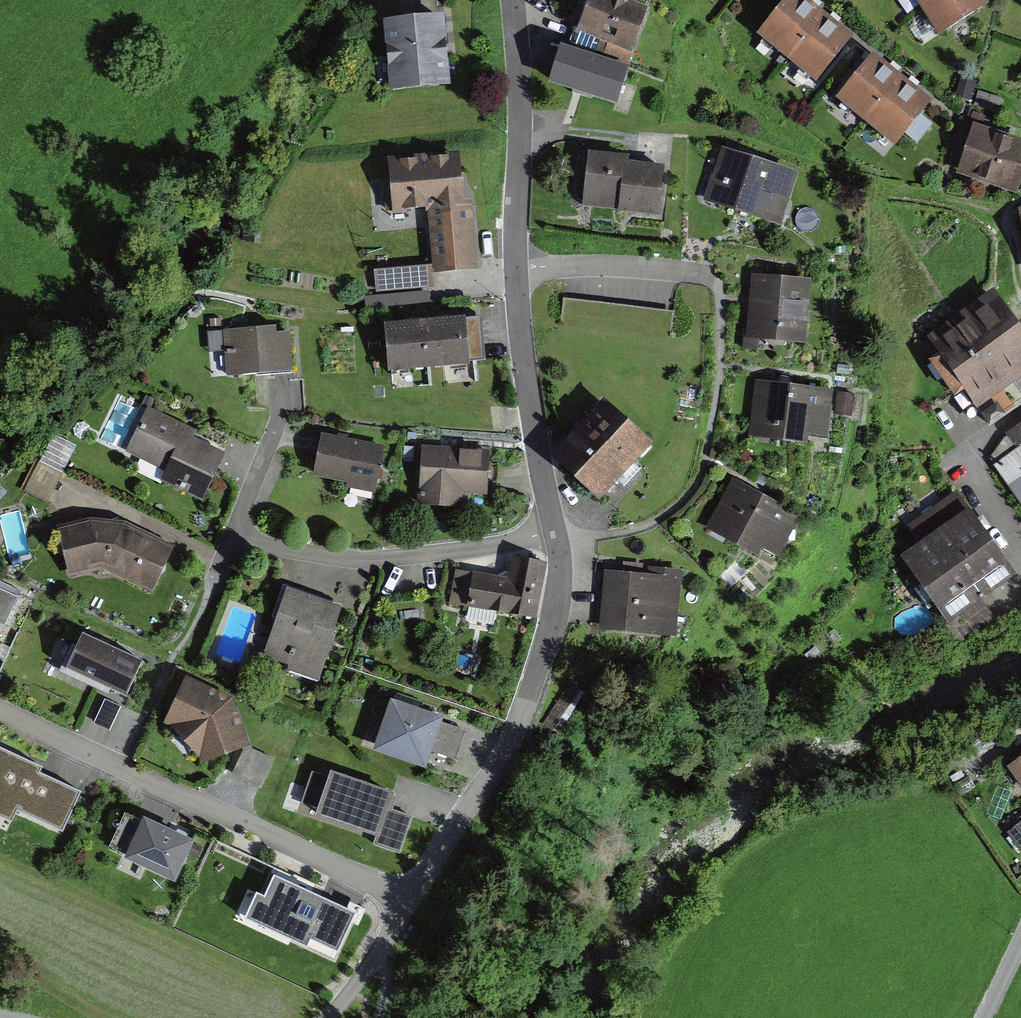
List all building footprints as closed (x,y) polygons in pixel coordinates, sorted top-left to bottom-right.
[(633,0),(581,0),(570,30),(627,52),(643,4),(633,0)] [(806,0),(777,0),(753,33),(813,81),(849,33),(806,0)] [(983,0),(912,0),(936,36),(985,3),(983,0)] [(449,83),(437,12),(377,20),(389,92),(449,83)] [(617,59),(553,44),(545,84),(611,99),(617,59)] [(925,99),(867,52),(833,98),(890,144),(925,99)] [(968,123),(950,175),(1012,193),(1020,162),(1020,139),(968,123)] [(791,171),(717,147),(700,202),(774,226),(791,171)] [(625,153),(582,150),(579,207),(656,215),(659,165),(624,161),(625,153)] [(457,196),(454,152),(384,160),(388,211),(424,206),(429,266),(375,271),(379,296),(433,289),(432,274),(477,270),(468,194),(457,196)] [(805,275),(749,271),(744,337),(799,342),(805,275)] [(989,288),(924,333),(974,405),(1020,373),(1020,334),(989,288)] [(462,364),(456,314),(381,322),(383,370),(462,364)] [(290,372),(288,332),(223,334),(225,375),(290,372)] [(825,387),(752,378),(745,434),(801,441),(802,428),(819,430),(825,387)] [(844,391),(838,413),(852,417),(859,395),(844,391)] [(647,440),(599,396),(545,455),(593,499),(647,440)] [(194,426),(148,406),(127,451),(165,467),(159,483),(200,499),(220,450),(190,437),(194,426)] [(984,452),(1020,503),(1020,425),(984,452)] [(384,444),(321,433),(313,478),(376,489),(384,444)] [(484,492),(486,450),(420,449),(417,487),(423,487),(424,504),(458,505),(458,491),(484,492)] [(793,511),(728,480),(704,529),(749,551),(751,547),(771,556),(793,511)] [(1009,572),(953,491),(905,525),(916,541),(895,556),(939,619),(1009,572)] [(152,592),(171,550),(122,527),(94,525),(60,534),(71,577),(102,569),(152,592)] [(544,561),(510,555),(505,578),(455,568),(448,606),(532,622),(544,561)] [(645,572),(603,567),(594,626),(670,633),(678,566),(646,564),(645,572)] [(341,606),(285,586),(264,655),(320,676),(341,606)] [(0,592),(0,627),(4,629),(17,600),(0,592)] [(136,662),(74,633),(60,667),(121,698),(136,662)] [(229,699),(179,676),(161,722),(200,762),(247,746),(229,699)] [(438,713),(385,697),(367,752),(420,769),(426,752),(452,760),(463,728),(436,720),(438,713)] [(106,698),(98,722),(115,728),(124,704),(106,698)] [(0,749),(0,817),(7,820),(13,808),(60,830),(77,792),(34,773),(37,766),(0,749)] [(1004,764),(1020,787),(1020,751),(1004,764)] [(399,800),(332,777),(330,780),(313,774),(302,805),(320,811),(318,819),(377,840),(375,846),(400,855),(412,819),(394,813),(399,800)] [(190,839),(137,817),(119,859),(172,881),(190,839)] [(1008,833),(1020,848),(1020,821),(1008,833)] [(348,912),(268,875),(258,898),(251,894),(239,919),(300,947),(303,939),(329,951),(348,912)]
